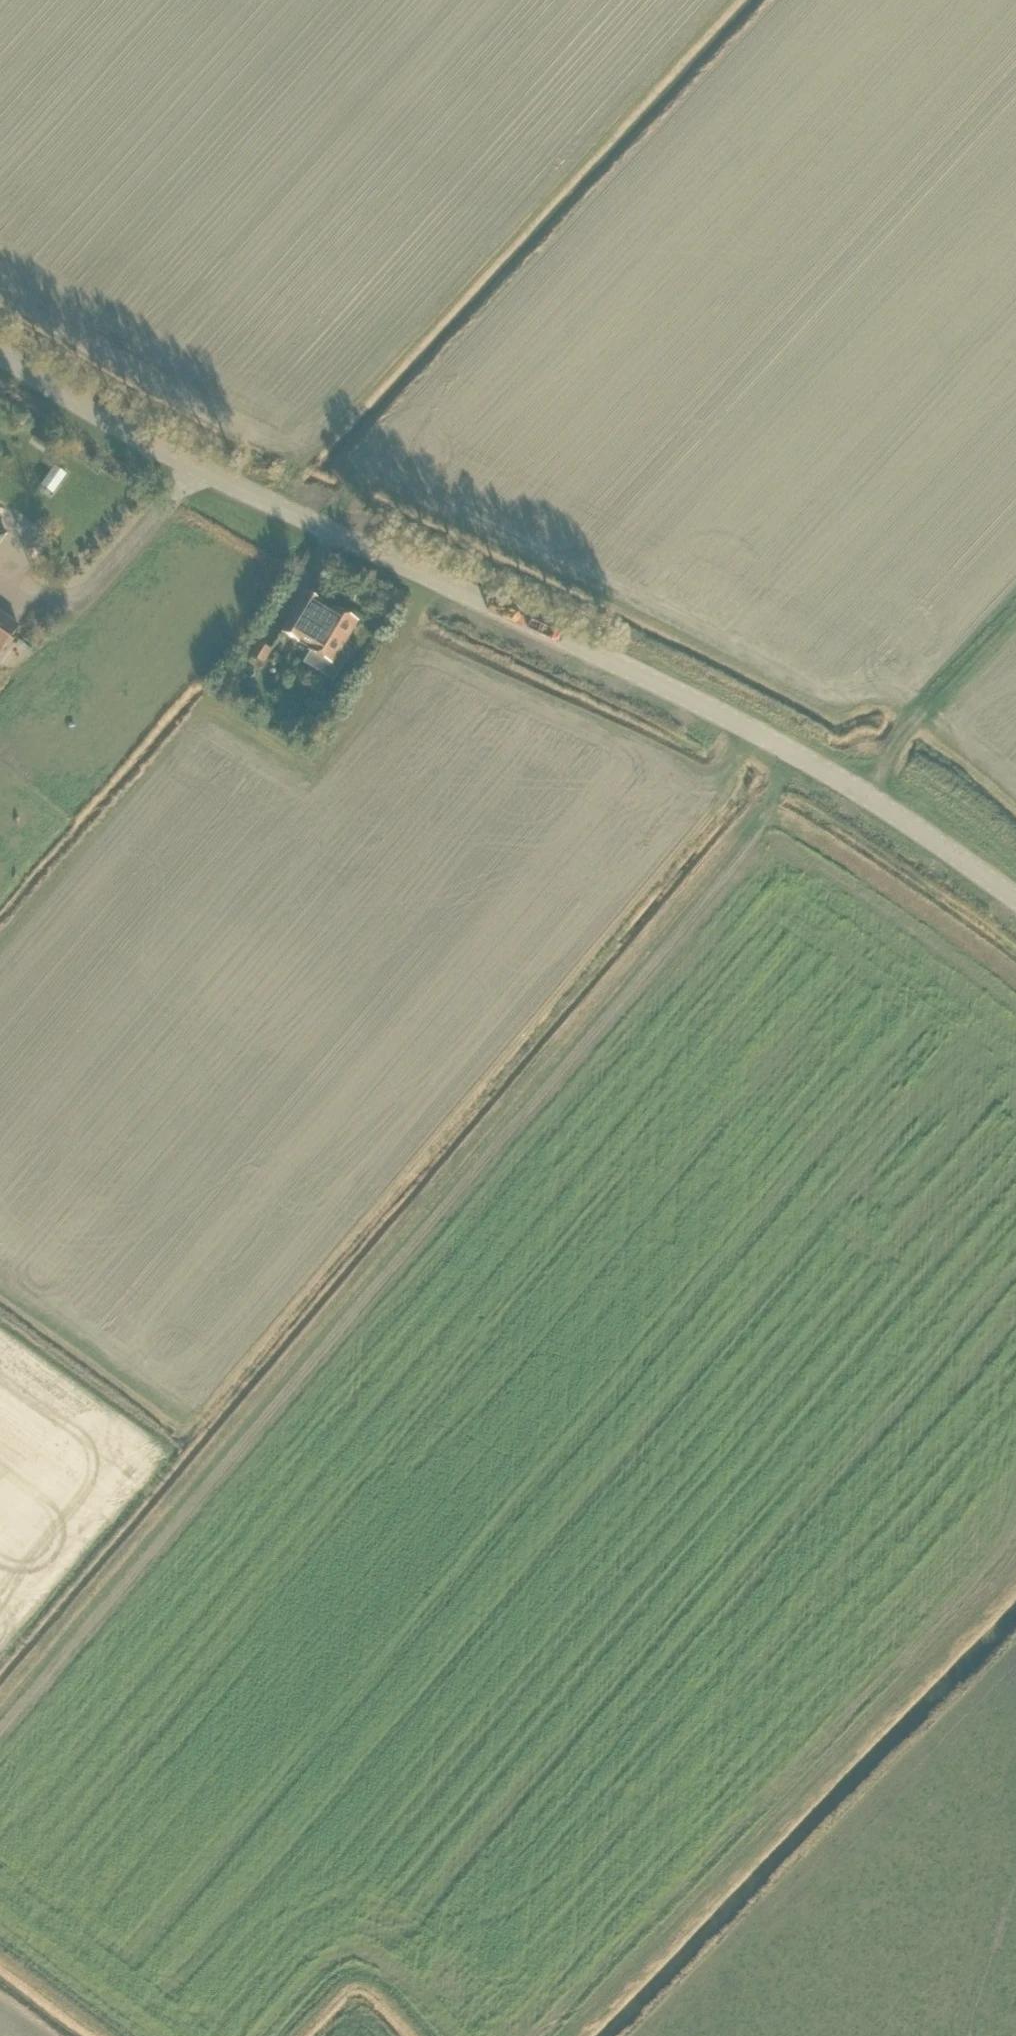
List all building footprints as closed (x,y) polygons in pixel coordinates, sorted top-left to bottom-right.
[(294,612),(346,644),(358,624),(333,609),(330,614),(322,610),(325,606),(305,594),(294,612)] [(332,666),(346,644),(294,612),(281,633),(301,645),(304,641),(311,646),(308,652),(332,666)] [(1,655),(20,629),(0,615),(0,655),(1,655)] [(264,666),(272,652),(258,644),(250,658),(264,666)]
